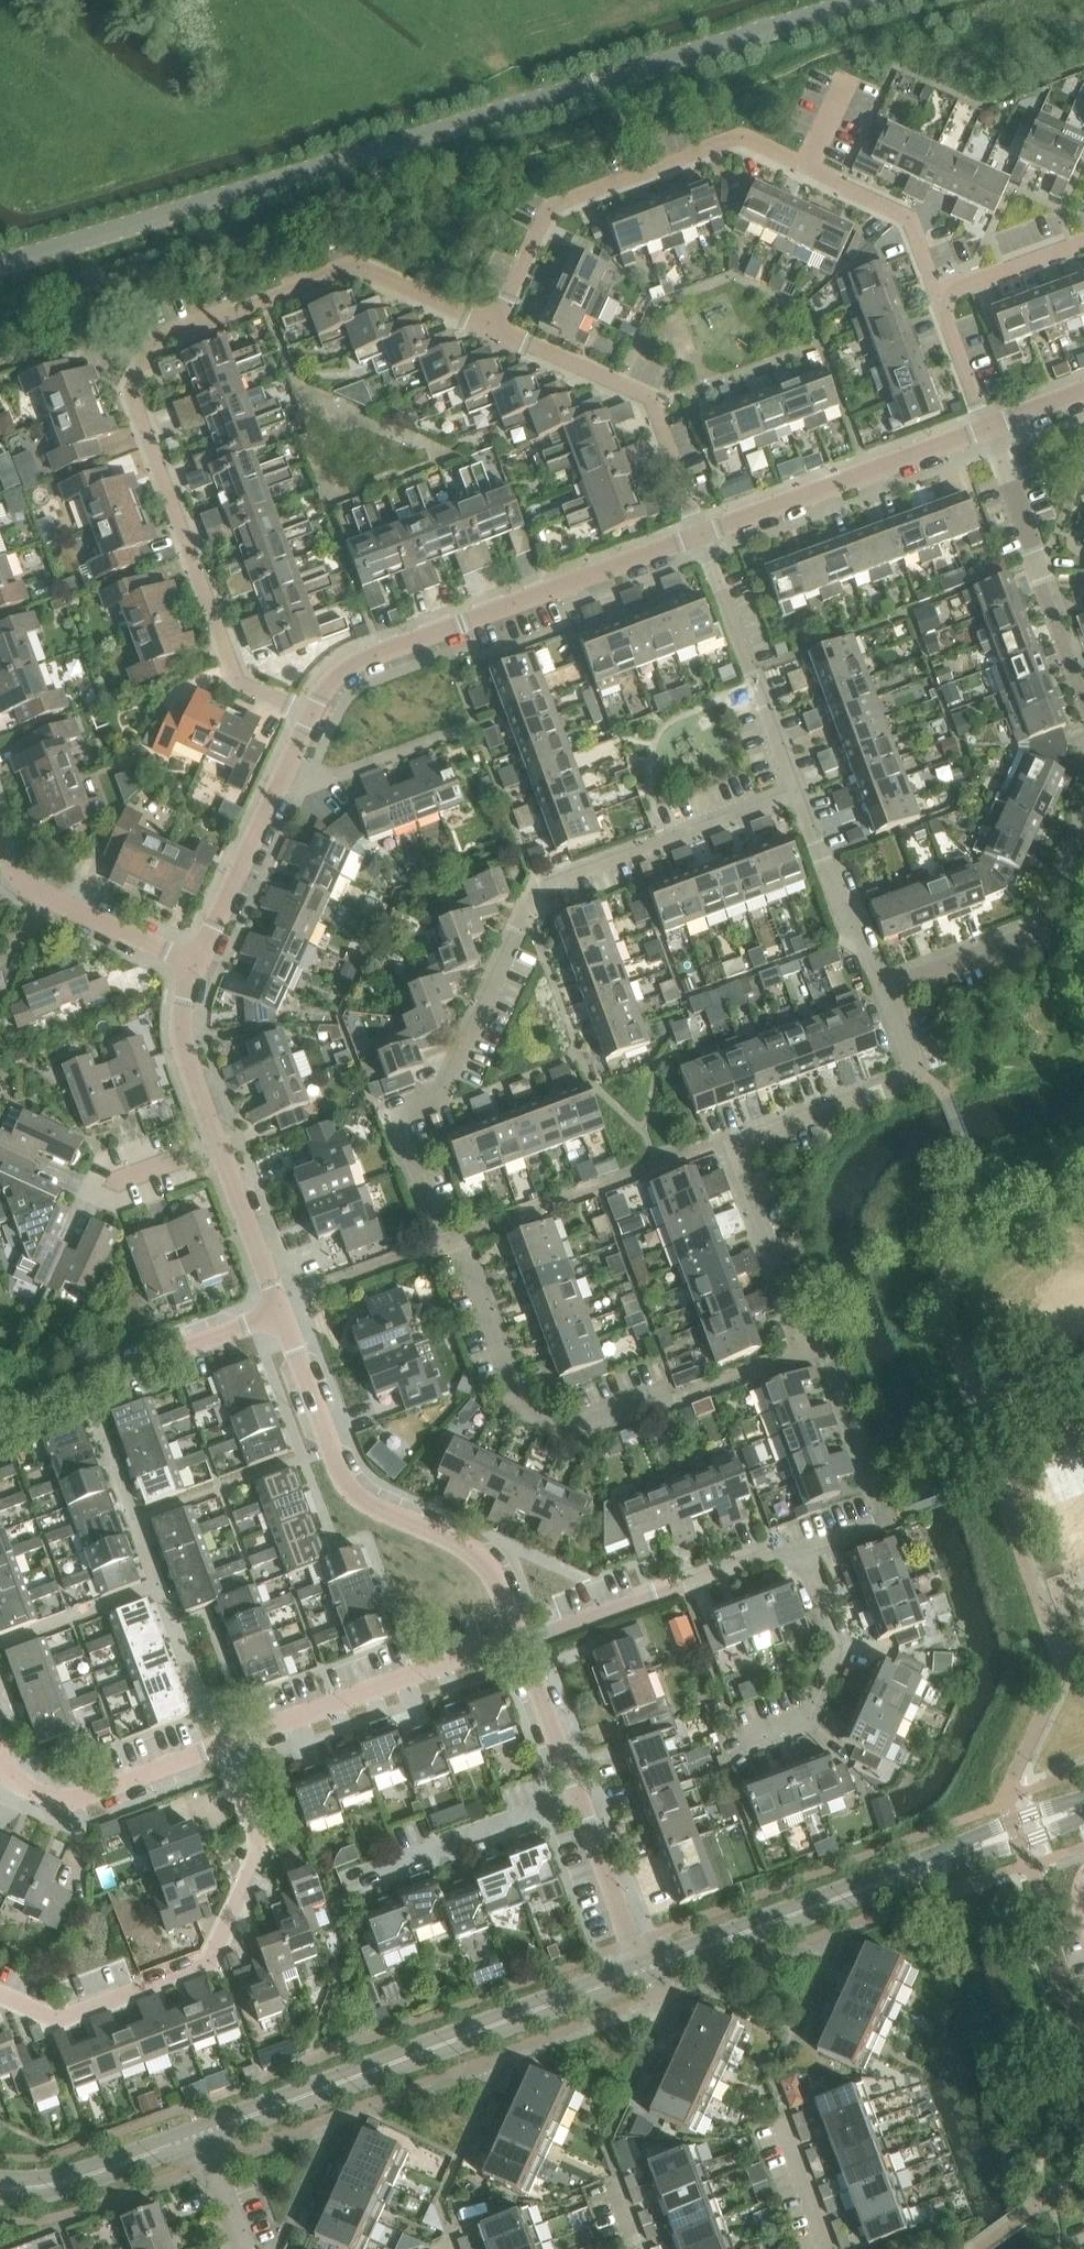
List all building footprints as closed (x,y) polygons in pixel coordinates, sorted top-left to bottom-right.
[(1043,174),(1065,127),(1040,115),(1012,177),(1022,182),(1029,167),(1043,174)] [(896,173),(913,138),(888,126),(875,154),(863,148),(852,172),(875,182),(882,167),(896,173)] [(1043,174),(1057,180),(1050,195),(1061,200),(1083,149),(1083,135),(1065,127),(1043,174)] [(903,195),(913,200),(937,149),(913,138),(896,173),(910,180),(903,195)] [(937,149),(913,200),(923,204),(930,189),(944,196),(961,160),(937,149)] [(951,218),(961,222),(984,171),(961,160),(944,196),(958,202),(951,218)] [(978,211),(993,218),(1009,182),(984,171),(961,222),(971,227),(978,211)] [(680,189),(695,230),(709,224),(713,236),(725,232),(708,185),(692,190),(690,185),(680,189)] [(749,225),(763,232),(782,192),(772,187),(770,192),(755,185),(734,231),(745,236),(749,225)] [(695,230),(680,189),(670,192),(672,198),(657,203),(675,250),(685,246),(680,235),(695,230)] [(782,253),(804,207),(791,201),(793,197),(782,192),(763,232),(778,239),(773,249),(782,253)] [(675,250),(657,203),(643,208),(641,203),(630,207),(645,248),(660,243),(664,254),(675,250)] [(645,248),(630,207),(620,211),(622,216),(607,222),(624,269),(635,265),(631,253),(645,248)] [(798,248),(811,254),(830,214),(821,209),(818,214),(804,207),(782,253),(793,258),(798,248)] [(830,214),(811,254),(826,261),(821,271),(833,277),(854,231),(839,223),(841,219),(830,214)] [(842,294),(853,290),(859,304),(899,288),(896,278),(890,280),(884,265),(881,266),(876,251),(871,247),(846,270),(849,278),(837,282),(842,294)] [(567,264),(561,278),(607,300),(612,289),(601,284),(608,270),(568,251),(563,262),(567,264)] [(1077,280),(1075,274),(1064,278),(1079,319),(1083,317),(1083,277),(1077,280)] [(550,290),(545,300),(585,318),(592,304),(603,310),(607,300),(561,278),(554,292),(550,290)] [(1065,324),(1079,319),(1064,278),(1054,281),(1056,287),(1042,292),(1059,339),(1069,336),(1065,324)] [(852,323),(856,333),(903,315),(897,300),(903,298),(899,288),(859,304),(864,319),(852,323)] [(1049,343),(1059,339),(1042,292),(1027,298),(1025,292),(1015,296),(1030,337),(1044,332),(1049,343)] [(313,321),(319,338),(362,322),(358,311),(352,314),(345,296),(282,320),(286,331),(313,321)] [(1015,342),(1030,337),(1015,296),(1005,300),(1007,305),(991,311),(999,334),(987,339),(996,363),(1020,354),(1015,342)] [(585,318),(545,300),(541,310),(545,312),(538,327),(585,349),(590,338),(579,332),(585,318)] [(362,322),(319,338),(323,348),(349,339),(355,354),(399,338),(395,329),(389,331),(382,314),(362,322)] [(871,339),(877,353),(918,338),(914,328),(908,330),(903,315),(856,333),(859,343),(871,339)] [(355,354),(360,365),(372,360),(378,376),(393,371),(435,355),(432,346),(426,348),(419,331),(399,338),(355,354)] [(918,338),(877,353),(882,368),(870,373),(874,383),(921,365),(916,351),(922,349),(918,338)] [(198,382),(262,358),(258,347),(231,357),(225,342),(210,347),(207,339),(182,348),(185,357),(182,358),(186,369),(192,367),(198,382)] [(435,355),(393,371),(397,382),(423,372),(429,388),(471,372),(468,363),(462,365),(455,348),(435,355)] [(262,358),(198,382),(204,397),(197,399),(202,412),(245,395),(240,379),(266,370),(262,358)] [(41,391),(52,422),(94,406),(87,387),(95,384),(90,371),(72,378),(67,363),(21,380),(27,396),(41,391)] [(492,364),(471,372),(429,388),(433,399),(460,389),(466,405),(508,389),(505,379),(498,381),(492,364)] [(890,388),(895,403),(936,388),(932,377),(926,379),(921,365),(874,383),(878,393),(890,388)] [(800,382),(818,429),(827,426),(823,414),(839,408),(823,367),(812,371),(814,376),(800,382)] [(985,384),(990,397),(999,393),(995,381),(985,384)] [(529,382),(508,389),(466,405),(470,416),(497,406),(502,422),(545,406),(541,396),(535,399),(529,382)] [(818,429),(800,382),(785,387),(783,382),(773,386),(788,427),(802,422),(806,433),(818,429)] [(364,383),(335,394),(354,403),(369,398),(364,383)] [(773,433),(788,427),(773,386),(762,390),(764,395),(750,400),(768,448),(778,445),(773,433)] [(936,388),(895,403),(900,417),(889,422),(893,433),(940,415),(934,400),(940,398),(936,388)] [(245,395),(202,412),(206,423),(212,421),(218,436),(282,412),(298,406),(294,395),(251,411),(245,395)] [(545,406),(502,422),(507,433),(533,424),(539,440),(563,431),(563,430),(582,423),(578,414),(572,416),(565,398),(545,406)] [(757,452),(768,448),(750,400),(735,406),(733,401),(724,405),(739,446),(753,440),(757,452)] [(724,451),(739,446),(724,405),(713,409),(715,414),(699,420),(717,467),(728,463),(724,451)] [(94,406),(52,422),(64,452),(50,458),(55,473),(101,456),(96,442),(114,435),(109,423),(101,426),(94,406)] [(0,415),(0,438),(19,432),(12,411),(0,415)] [(282,412),(218,436),(223,450),(217,453),(222,465),(253,453),(253,455),(266,450),(259,433),(286,423),(282,412)] [(610,424),(607,413),(604,414),(582,423),(563,430),(563,431),(569,446),(542,457),(546,467),(610,444),(604,427),(610,424)] [(577,468),(583,484),(627,468),(623,459),(617,461),(610,444),(546,467),(551,479),(577,468)] [(33,450),(14,457),(26,489),(45,482),(33,450)] [(210,470),(214,481),(220,479),(225,493),(225,494),(290,471),(286,460),(259,470),(253,455),(253,453),(222,465),(210,470)] [(0,463),(0,472),(3,489),(18,486),(13,461),(0,463)] [(482,465),(470,469),(494,533),(509,528),(512,534),(524,529),(508,486),(492,492),(482,465)] [(627,468),(583,484),(589,500),(562,510),(566,521),(630,497),(624,480),(630,478),(627,468)] [(494,533),(470,469),(459,474),(469,500),(453,506),(469,549),(481,545),(479,539),(494,533)] [(92,529),(134,514),(127,494),(135,491),(130,479),(112,486),(106,471),(61,488),(67,504),(81,499),(92,529)] [(290,471),(225,494),(231,509),(225,511),(230,524),(273,508),(267,492),(294,482),(290,471)] [(427,485),(416,489),(440,553),(455,547),(458,554),(469,549),(453,506),(437,512),(427,485)] [(396,516),(400,526),(416,569),(427,565),(425,558),(440,553),(416,489),(405,493),(412,510),(396,516)] [(22,493),(11,494),(14,515),(25,513),(22,493)] [(938,501),(953,542),(968,536),(972,548),(983,544),(965,496),(950,502),(948,497),(938,501)] [(630,497),(566,521),(571,532),(597,522),(603,539),(647,522),(643,512),(637,514),(630,497)] [(930,509),(915,515),(933,563),(943,559),(939,547),(953,542),(938,501),(928,504),(930,509)] [(374,505),(363,509),(387,573),(402,567),(404,573),(416,569),(400,526),(384,532),(374,505)] [(279,524),(273,508),(230,524),(234,535),(240,533),(245,548),(310,524),(306,514),(279,524)] [(387,573),(363,509),(351,513),(361,540),(346,546),(362,589),(374,584),(372,578),(387,573)] [(141,533),(134,514),(92,529),(104,560),(89,566),(95,581),(141,564),(135,549),(154,542),(149,530),(141,533)] [(899,515),(888,519),(904,560),(918,555),(923,566),(933,563),(915,515),(901,520),(899,515)] [(889,565),(904,560),(888,519),(878,523),(880,528),(866,533),(883,581),(894,577),(889,565)] [(310,524),(245,548),(251,563),(245,565),(250,578),(293,562),(287,546),(314,536),(310,524)] [(850,534),(839,538),(854,579),(868,574),(872,585),(883,581),(866,533),(851,538),(850,534)] [(840,584),(854,579),(839,538),(829,541),(831,546),(816,552),(834,599),(844,596),(840,584)] [(800,552),(790,556),(805,597),(819,592),(824,603),(834,599),(816,552),(802,557),(800,552)] [(790,602),(805,597),(790,556),(779,560),(781,565),(765,571),(782,618),(794,614),(790,602)] [(299,578),(293,562),(250,578),(254,589),(260,587),(265,602),(330,578),(326,568),(299,578)] [(947,593),(971,583),(965,568),(940,578),(947,593)] [(28,601),(22,585),(7,591),(0,571),(0,611),(28,601)] [(679,575),(669,578),(675,593),(684,589),(679,575)] [(978,602),(983,616),(1024,601),(1020,590),(1015,592),(1010,577),(962,594),(966,606),(978,602)] [(330,578),(265,602),(271,617),(265,619),(269,631),(313,615),(307,600),(334,590),(330,578)] [(665,596),(675,593),(669,578),(660,582),(665,596)] [(132,637),(174,621),(166,602),(175,599),(170,586),(151,593),(146,579),(101,596),(107,612),(120,607),(132,637)] [(639,589),(630,593),(635,607),(644,603),(639,589)] [(626,610),(635,607),(630,593),(621,596),(626,610)] [(700,597),(679,605),(696,648),(700,658),(727,648),(718,626),(711,628),(700,597)] [(981,645),(1028,628),(1022,613),(1028,611),(1024,601),(983,616),(989,631),(977,635),(981,645)] [(600,604),(590,607),(595,622),(605,618),(600,604)] [(679,605),(659,612),(676,656),(696,648),(679,605)] [(937,605),(918,609),(924,634),(943,630),(937,605)] [(586,625),(595,622),(590,607),(581,611),(586,625)] [(656,663),(676,656),(659,612),(640,619),(656,663)] [(313,615),(269,631),(246,640),(251,654),(275,645),(274,643),(280,640),(286,656),(349,632),(345,621),(318,631),(313,615)] [(36,668),(25,637),(39,632),(33,616),(0,628),(0,681),(36,668)] [(640,619),(620,627),(636,671),(656,663),(640,619)] [(181,641),(174,621),(132,637),(143,668),(129,673),(135,689),(180,672),(175,657),(193,650),(189,638),(181,641)] [(620,627),(600,634),(616,678),(636,671),(620,627)] [(1028,628),(981,645),(984,655),(996,651),(1002,666),(1042,651),(1039,640),(1033,642),(1028,628)] [(619,686),(616,678),(600,634),(579,642),(599,694),(619,686)] [(816,676),(860,659),(853,639),(809,655),(816,676)] [(995,684),(999,695),(1046,677),(1041,662),(1046,660),(1042,651),(1002,666),(1007,680),(995,684)] [(497,693),(541,677),(533,657),(490,673),(497,693)] [(816,676),(824,696),(868,680),(860,659),(816,676)] [(0,681),(0,699),(1,702),(0,703),(0,717),(16,711),(22,726),(68,709),(62,693),(47,698),(36,668),(0,681)] [(787,676),(791,685),(805,680),(802,671),(787,676)] [(497,693),(504,713),(548,697),(541,677),(497,693)] [(1046,677),(999,695),(1003,705),(1004,704),(1009,719),(1020,715),(1060,700),(1057,689),(1051,691),(1046,677)] [(809,689),(805,680),(791,685),(794,694),(809,689)] [(824,696),(831,716),(875,700),(868,680),(824,696)] [(660,710),(694,698),(690,685),(656,698),(660,710)] [(469,693),(472,702),(487,697),(483,688),(469,693)] [(175,745),(205,759),(224,718),(205,710),(209,702),(197,696),(188,714),(174,707),(153,752),(169,759),(175,745)] [(490,706),(487,697),(472,702),(475,711),(490,706)] [(548,697),(504,713),(512,733),(556,717),(548,697)] [(831,716),(839,736),(882,720),(875,700),(831,716)] [(1060,700),(1020,715),(1009,719),(1015,734),(1014,734),(1018,745),(1029,741),(1029,750),(1066,752),(1066,745),(1060,730),(1065,728),(1059,712),(1064,710),(1060,700)] [(802,715),(805,725),(820,720),(816,710),(802,715)] [(512,733),(519,752),(563,736),(556,717),(512,733)] [(243,727),(224,718),(205,759),(234,773),(228,786),(243,793),(264,749),(250,743),(258,725),(246,719),(243,727)] [(823,729),(820,720),(805,725),(809,734),(823,729)] [(882,720),(839,736),(846,756),(890,739),(882,720)] [(34,791),(76,775),(64,744),(79,739),(73,723),(27,740),(32,755),(13,762),(18,774),(26,771),(34,791)] [(483,733),(487,742),(502,736),(498,727),(483,733)] [(505,745),(502,736),(487,742),(490,751),(505,745)] [(563,736),(519,752),(527,773),(571,757),(563,736)] [(846,756),(853,775),(897,759),(890,739),(846,756)] [(817,756),(820,765),(835,760),(831,750),(817,756)] [(1018,784),(1057,802),(1062,792),(1057,790),(1064,775),(1059,773),(1066,758),(1066,752),(1029,750),(1029,759),(1018,754),(1013,765),(1014,765),(1008,779),(1018,784)] [(429,757),(419,761),(439,815),(463,806),(450,771),(437,776),(429,757)] [(527,773),(534,793),(578,777),(571,757),(527,773)] [(853,775),(861,795),(904,779),(897,759),(853,775)] [(838,768),(835,760),(820,765),(823,774),(838,768)] [(415,824),(439,815),(419,761),(409,765),(416,784),(402,789),(415,824)] [(498,772),(502,782),(517,777),(513,767),(498,772)] [(383,774),(372,779),(392,833),(415,824),(402,789),(390,793),(383,774)] [(76,775),(34,791),(41,810),(33,813),(37,826),(56,819),(62,834),(107,817),(101,801),(87,806),(76,775)] [(520,786),(517,777),(502,782),(505,792),(520,786)] [(534,793),(541,812),(585,796),(578,777),(534,793)] [(368,842),(392,833),(372,779),(362,782),(369,802),(355,807),(356,809),(338,823),(355,845),(366,837),(368,842)] [(861,795),(868,815),(912,799),(904,779),(861,795)] [(1057,802),(1018,784),(1008,779),(1001,793),(1000,793),(995,803),(1041,824),(1048,810),(1053,812),(1057,802)] [(831,795),(835,805),(849,799),(846,790),(831,795)] [(585,796),(541,812),(549,832),(592,816),(585,796)] [(853,809),(849,799),(835,805),(838,814),(853,809)] [(919,819),(912,799),(868,815),(876,836),(919,819)] [(1002,818),(996,832),(1035,850),(1040,840),(1035,838),(1041,824),(995,803),(991,812),(1002,818)] [(513,812),(517,821),(532,816),(529,806),(513,812)] [(146,887),(164,847),(135,834),(141,819),(126,812),(106,856),(121,863),(112,881),(125,886),(128,878),(146,887)] [(535,825),(532,816),(517,821),(520,831),(535,825)] [(592,816),(549,832),(557,853),(600,837),(592,816)] [(770,818),(761,822),(766,836),(775,833),(770,818)] [(761,822),(752,825),(758,839),(766,836),(761,822)] [(292,843),(287,853),(340,877),(351,854),(347,852),(355,845),(338,823),(318,839),(316,838),(310,851),(292,843)] [(850,845),(864,840),(860,829),(846,835),(850,845)] [(1035,850),(996,832),(989,846),(978,840),(973,851),(984,857),(979,862),(979,861),(978,862),(1006,892),(1007,891),(1006,890),(1015,871),(1019,873),(1026,858),(1031,860),(1035,850)] [(731,833),(721,836),(726,851),(736,847),(731,833)] [(721,836),(712,840),(717,854),(726,851),(721,836)] [(770,847),(786,891),(807,884),(791,840),(770,847)] [(164,847),(146,887),(165,895),(161,903),(174,909),(182,891),(196,897),(216,853),(201,846),(195,861),(164,847)] [(543,847),(528,852),(532,862),(546,857),(543,847)] [(770,847),(750,854),(766,899),(786,891),(770,847)] [(690,848),(681,851),(687,866),(696,862),(690,848)] [(677,869),(687,866),(681,851),(672,854),(677,869)] [(301,871),(295,884),(329,900),(340,877),(287,853),(283,863),(301,871)] [(746,906),(766,899),(750,854),(730,862),(746,906)] [(960,872),(945,878),(960,919),(971,915),(969,909),(984,903),(967,857),(956,861),(960,872)] [(656,877),(651,862),(641,866),(646,880),(656,877)] [(730,862),(710,869),(727,913),(746,906),(730,862)] [(707,920),(727,913),(710,869),(691,876),(707,920)] [(951,923),(960,919),(945,878),(931,883),(927,872),(916,876),(934,923),(949,917),(951,923)] [(448,909),(452,920),(452,921),(483,909),(486,920),(499,915),(495,905),(508,900),(498,875),(463,888),(468,902),(448,909)] [(691,876),(670,883),(687,928),(707,920),(691,876)] [(919,928),(934,923),(916,876),(906,880),(911,891),(896,896),(911,938),(921,934),(919,928)] [(666,935),(687,928),(670,883),(650,891),(666,935)] [(271,888),(266,899),(319,923),(329,900),(295,884),(289,897),(271,888)] [(901,941),(911,938),(896,896),(882,902),(877,890),(866,894),(884,942),(900,936),(901,941)] [(279,918),(274,930),(308,946),(319,923),(266,899),(261,909),(279,918)] [(630,906),(633,916),(648,911),(644,901),(630,906)] [(564,942),(607,926),(614,923),(607,903),(600,906),(599,905),(556,921),(564,942)] [(396,905),(391,917),(400,922),(406,910),(396,905)] [(478,923),(486,920),(483,909),(452,921),(452,920),(439,925),(448,949),(468,942),(483,937),(478,923)] [(651,920),(648,911),(633,916),(636,925),(651,920)] [(614,946),(607,926),(564,942),(571,962),(614,946)] [(250,934),(245,945),(298,969),(308,946),(274,930),(268,943),(250,934)] [(805,943),(808,951),(820,947),(817,939),(805,943)] [(644,946),(648,956),(662,950),(658,940),(644,946)] [(418,976),(421,986),(422,987),(453,975),(456,986),(468,981),(464,971),(477,966),(468,942),(448,949),(433,954),(438,968),(418,976)] [(258,963),(252,976),(287,992),(298,969),(245,945),(240,955),(258,963)] [(571,962),(578,981),(621,965),(614,946),(571,962)] [(836,948),(819,954),(824,970),(842,963),(836,948)] [(665,958),(662,950),(648,956),(651,964),(665,958)] [(819,954),(810,958),(815,973),(824,970),(819,954)] [(629,985),(621,965),(578,981),(585,1001),(629,985)] [(34,1018),(83,1000),(85,1005),(110,996),(105,981),(88,987),(82,970),(23,992),(28,1004),(11,1010),(19,1030),(36,1023),(34,1018)] [(365,971),(360,983),(370,987),(375,975),(365,971)] [(448,989),(456,986),(453,975),(422,987),(421,986),(408,991),(417,1015),(438,1008),(453,1003),(448,989)] [(277,1015),(287,992),(252,976),(247,988),(229,980),(224,991),(245,1000),(247,1025),(276,1022),(275,1014),(277,1015)] [(658,985),(662,995),(676,990),(673,980),(658,985)] [(748,980),(739,983),(745,999),(754,995),(748,980)] [(739,983),(730,986),(736,1002),(745,999),(739,983)] [(636,1005),(629,985),(585,1001),(593,1021),(636,1005)] [(679,998),(676,990),(662,995),(665,1003),(679,998)] [(714,1010),(708,994),(699,998),(705,1013),(714,1010)] [(593,1021),(600,1041),(643,1025),(636,1005),(593,1021)] [(861,1006),(841,1013),(857,1057),(877,1050),(861,1006)] [(387,1042),(391,1051),(391,1052),(422,1040),(426,1052),(438,1047),(434,1037),(447,1032),(438,1008),(417,1015),(402,1020),(408,1034),(387,1042)] [(837,1064),(857,1057),(841,1013),(821,1021),(837,1064)] [(334,1014),(322,1014),(323,1040),(334,1040),(334,1014)] [(799,1021),(779,1028),(797,1079),(817,1072),(801,1028),(799,1021)] [(821,1021),(801,1028),(817,1072),(837,1064),(821,1021)] [(232,1067),(236,1078),(290,1058),(281,1033),(277,1035),(276,1022),(247,1025),(249,1045),(246,1046),(252,1060),(232,1067)] [(675,1037),(690,1031),(686,1022),(672,1027),(675,1037)] [(651,1046),(643,1025),(600,1041),(607,1062),(651,1046)] [(777,1086),(797,1079),(779,1028),(759,1035),(761,1042),(777,1086)] [(690,1031),(675,1037),(679,1046),(693,1040),(690,1031)] [(120,1062),(107,1066),(125,1115),(165,1101),(142,1039),(115,1049),(120,1062)] [(391,1052),(391,1051),(378,1056),(387,1082),(422,1069),(417,1055),(426,1052),(422,1040),(391,1052)] [(761,1042),(741,1050),(757,1094),(777,1086),(761,1042)] [(737,1101),(757,1094),(741,1050),(721,1057),(737,1101)] [(721,1057),(702,1064),(718,1108),(737,1101),(721,1057)] [(86,1130),(125,1115),(107,1066),(95,1071),(90,1058),(63,1068),(86,1130)] [(259,1081),(264,1094),(299,1081),(290,1058),(236,1078),(240,1089),(259,1081)] [(359,1063),(363,1075),(373,1071),(369,1059),(359,1063)] [(718,1108),(702,1064),(681,1072),(697,1116),(718,1108)] [(567,1067),(558,1070),(563,1085),(572,1082),(567,1067)] [(554,1089),(563,1085),(558,1070),(548,1074),(554,1089)] [(308,1106),(299,1081),(264,1094),(269,1107),(250,1114),(254,1126),(275,1118),(281,1132),(308,1122),(302,1108),(308,1106)] [(527,1082),(519,1085),(524,1099),(532,1096),(527,1082)] [(514,1103),(524,1099),(519,1085),(508,1089),(514,1103)] [(604,1131),(599,1116),(588,1087),(567,1095),(584,1138),(604,1131)] [(564,1146),(584,1138),(567,1095),(547,1102),(564,1146)] [(487,1097),(477,1100),(483,1115),(492,1111),(487,1097)] [(474,1118),(483,1115),(477,1100),(468,1103),(474,1118)] [(544,1153),(564,1146),(547,1102),(528,1110),(544,1153)] [(523,1161),(544,1153),(528,1110),(507,1117),(523,1161)] [(32,1163),(37,1151),(72,1167),(84,1141),(24,1114),(12,1139),(1,1134),(0,1136),(0,1148),(32,1163)] [(444,1129),(438,1114),(429,1118),(434,1133),(444,1129)] [(503,1168),(523,1161),(507,1117),(486,1125),(503,1168)] [(308,1132),(313,1145),(308,1147),(316,1168),(294,1176),(306,1209),(355,1191),(346,1166),(354,1163),(343,1134),(336,1137),(331,1124),(308,1132)] [(483,1176),(503,1168),(486,1125),(467,1132),(483,1176)] [(462,1183),(483,1176),(467,1132),(446,1140),(462,1183)] [(428,1146),(429,1148),(433,1159),(443,1156),(438,1143),(428,1146)] [(32,1163),(0,1148),(0,1163),(5,1165),(0,1176),(0,1185),(7,1204),(4,1205),(0,1202),(0,1220),(2,1219),(5,1215),(6,1210),(9,1209),(13,1220),(55,1205),(61,1191),(26,1175),(32,1163)] [(651,1187),(658,1207),(727,1182),(723,1170),(698,1179),(694,1170),(651,1187)] [(486,1175),(466,1184),(471,1194),(490,1185),(486,1175)] [(666,1227),(709,1211),(706,1201),(731,1192),(727,1182),(658,1207),(666,1227)] [(355,1191),(306,1209),(318,1241),(340,1234),(347,1255),(383,1241),(372,1212),(364,1215),(355,1191)] [(35,1281),(50,1288),(66,1252),(53,1247),(69,1212),(55,1205),(13,1220),(25,1251),(17,1267),(37,1276),(35,1281)] [(742,1222),(737,1210),(712,1219),(709,1211),(666,1227),(673,1247),(742,1222)] [(206,1213),(166,1228),(185,1277),(197,1272),(201,1284),(229,1274),(206,1213)] [(592,1221),(595,1231),(609,1225),(606,1216),(592,1221)] [(745,1231),(742,1222),(673,1247),(680,1267),(724,1251),(720,1240),(745,1231)] [(77,1258),(66,1252),(50,1288),(61,1293),(66,1282),(92,1294),(119,1235),(93,1223),(77,1258)] [(509,1239),(516,1260),(560,1244),(552,1224),(509,1239)] [(613,1235),(609,1225),(595,1231),(599,1240),(613,1235)] [(194,1301),(185,1277),(166,1228),(128,1242),(151,1303),(176,1294),(181,1306),(182,1306),(184,1307),(192,1304),(193,1301),(194,1301)] [(567,1264),(560,1244),(516,1260),(523,1280),(567,1264)] [(757,1261),(752,1249),(727,1259),(724,1251),(680,1267),(688,1287),(757,1261)] [(606,1261),(610,1271),(624,1265),(620,1256),(606,1261)] [(760,1271),(757,1261),(688,1287),(695,1306),(738,1290),(735,1281),(760,1271)] [(574,1284),(567,1264),(523,1280),(531,1300),(574,1284)] [(627,1274),(624,1265),(610,1271),(613,1280),(627,1274)] [(531,1300),(538,1319),(582,1304),(574,1284),(531,1300)] [(771,1301),(767,1289),(741,1298),(738,1290),(695,1306),(702,1326),(771,1301)] [(352,1333),(365,1366),(413,1348),(404,1324),(412,1320),(402,1292),(366,1305),(374,1325),(352,1333)] [(620,1301),(624,1310),(638,1305),(635,1296),(620,1301)] [(775,1311),(771,1301),(702,1326),(710,1346),(753,1330),(750,1320),(775,1311)] [(589,1323),(582,1304),(538,1319),(545,1339),(589,1323)] [(641,1314),(638,1305),(624,1310),(627,1320),(641,1314)] [(596,1343),(589,1323),(545,1339),(552,1359),(596,1343)] [(786,1341),(781,1328),(756,1338),(753,1330),(710,1346),(717,1366),(786,1341)] [(639,1350),(653,1345),(649,1336),(635,1341),(639,1350)] [(608,1376),(603,1364),(596,1343),(552,1359),(560,1380),(564,1378),(569,1390),(608,1376)] [(423,1374),(413,1348),(365,1366),(377,1399),(398,1391),(406,1412),(441,1399),(431,1371),(423,1374)] [(224,1400),(262,1386),(254,1363),(215,1377),(222,1396),(224,1400)] [(819,1379),(814,1368),(760,1388),(770,1413),(805,1400),(800,1386),(819,1379)] [(271,1409),(262,1386),(224,1400),(225,1405),(232,1423),(271,1409)] [(225,1405),(224,1400),(222,1396),(207,1401),(211,1410),(225,1405)] [(810,1412),(805,1400),(770,1413),(778,1436),(832,1416),(828,1405),(810,1412)] [(111,1415),(120,1439),(159,1424),(157,1419),(151,1401),(111,1415)] [(196,1416),(211,1410),(207,1401),(193,1406),(196,1416)] [(187,1409),(172,1414),(176,1423),(190,1418),(187,1409)] [(240,1445),(279,1431),(271,1409),(232,1423),(238,1440),(240,1445)] [(161,1429),(176,1423),(172,1414),(157,1419),(159,1424),(161,1429)] [(778,1436),(787,1460),(823,1447),(818,1434),(836,1427),(832,1416),(778,1436)] [(120,1439),(128,1461),(167,1447),(161,1429),(159,1424),(120,1439)] [(52,1463),(91,1449),(83,1425),(44,1440),(52,1463)] [(287,1454),(279,1431),(240,1445),(242,1450),(249,1468),(287,1454)] [(242,1450),(240,1445),(238,1440),(224,1445),(227,1455),(242,1450)] [(441,1500),(453,1505),(477,1452),(453,1441),(437,1477),(449,1482),(441,1500)] [(213,1460),(227,1455),(224,1445),(209,1450),(213,1460)] [(128,1461),(137,1483),(175,1469),(174,1464),(167,1447),(128,1461)] [(827,1459),(823,1447),(787,1460),(795,1484),(850,1464),(846,1452),(827,1459)] [(99,1471),(91,1449),(52,1463),(59,1481),(61,1485),(99,1471)] [(471,1491),(484,1497),(500,1462),(477,1452),(453,1505),(463,1509),(471,1491)] [(713,1471),(733,1525),(744,1521),(738,1503),(751,1498),(734,1452),(709,1461),(713,1471)] [(203,1453),(189,1458),(192,1468),(207,1463),(203,1453)] [(174,1464),(175,1469),(177,1474),(192,1468),(189,1458),(174,1464)] [(489,1521),(499,1525),(523,1473),(500,1462),(484,1497),(497,1503),(489,1521)] [(835,1481),(854,1475),(850,1464),(795,1484),(804,1507),(794,1510),(798,1520),(820,1511),(817,1503),(840,1494),(835,1481)] [(17,1476),(13,1466),(0,1471),(0,1477),(2,1481),(17,1476)] [(177,1474),(175,1469),(137,1483),(145,1506),(184,1492),(177,1474)] [(69,1508),(108,1494),(99,1471),(61,1485),(62,1490),(69,1508)] [(262,1504),(264,1509),(303,1495),(294,1471),(255,1485),(262,1504)] [(713,1471),(690,1479),(703,1515),(716,1510),(723,1529),(733,1525),(713,1471)] [(517,1512),(530,1518),(546,1483),(523,1473),(499,1525),(509,1530),(517,1512)] [(666,1488),(687,1543),(697,1539),(690,1520),(703,1515),(690,1479),(666,1488)] [(59,1481),(44,1486),(48,1496),(62,1490),(61,1485),(59,1481)] [(534,1541),(546,1546),(570,1494),(546,1483),(530,1518),(542,1523),(534,1541)] [(48,1496),(44,1486),(29,1491),(33,1501),(48,1496)] [(666,1488),(643,1497),(656,1533),(669,1528),(676,1547),(687,1543),(666,1488)] [(23,1494),(9,1499),(12,1509),(27,1504),(23,1494)] [(116,1516),(108,1494),(69,1508),(75,1526),(77,1530),(116,1516)] [(593,1504),(570,1494),(546,1546),(555,1550),(563,1533),(577,1539),(593,1504)] [(311,1517),(303,1495),(264,1509),(266,1514),(272,1531),(311,1517)] [(631,1540),(638,1561),(650,1556),(643,1538),(656,1533),(643,1497),(619,1506),(617,1499),(604,1504),(604,1550),(631,1540)] [(12,1509),(9,1499),(0,1502),(0,1514),(12,1509)] [(262,1504),(247,1509),(251,1519),(266,1514),(264,1509),(262,1504)] [(151,1523),(160,1547),(199,1532),(197,1528),(191,1509),(151,1523)] [(237,1524),(251,1519),(247,1509),(233,1515),(237,1524)] [(85,1553),(124,1538),(116,1516),(77,1530),(79,1535),(85,1553)] [(227,1517),(212,1522),(216,1532),(230,1526),(227,1517)] [(278,1548),(280,1553),(319,1539),(311,1517),(272,1531),(278,1548)] [(201,1537),(216,1532),(212,1522),(197,1528),(199,1532),(201,1537)] [(75,1526),(61,1531),(65,1540),(79,1535),(77,1530),(75,1526)] [(65,1540),(61,1531),(46,1536),(50,1546),(65,1540)] [(12,1554),(10,1549),(4,1532),(0,1534),(0,1559),(12,1554)] [(160,1547),(168,1569),(208,1555),(201,1537),(199,1532),(160,1547)] [(41,1538),(25,1544),(29,1554),(44,1548),(41,1538)] [(132,1561),(124,1538),(85,1553),(92,1570),(94,1575),(132,1561)] [(327,1561),(319,1539),(280,1553),(282,1558),(289,1577),(320,1565),(320,1564),(328,1562),(327,1561)] [(843,1575),(846,1582),(911,1558),(909,1553),(899,1557),(893,1540),(849,1557),(854,1571),(843,1575)] [(14,1559),(29,1554),(25,1544),(10,1549),(12,1554),(14,1559)] [(278,1548),(264,1554),(268,1563),(282,1558),(280,1553),(278,1548)] [(358,1550),(327,1561),(328,1562),(320,1564),(320,1565),(326,1582),(329,1588),(367,1573),(358,1550)] [(20,1576),(14,1559),(12,1554),(0,1559),(0,1584),(20,1576)] [(253,1569),(268,1563),(264,1554),(249,1559),(253,1569)] [(168,1569),(177,1592),(216,1577),(214,1572),(208,1555),(168,1569)] [(859,1585),(864,1598),(908,1582),(902,1566),(912,1562),(911,1558),(846,1582),(848,1589),(859,1585)] [(94,1575),(95,1580),(102,1598),(141,1584),(132,1561),(94,1575)] [(243,1561),(229,1567),(232,1576),(247,1571),(243,1561)] [(217,1582),(232,1576),(229,1567),(214,1572),(216,1577),(217,1582)] [(92,1570),(77,1575),(81,1585),(95,1580),(94,1575),(92,1570)] [(375,1596),(367,1573),(329,1588),(330,1592),(337,1610),(375,1596)] [(81,1585),(77,1575),(62,1581),(66,1590),(81,1585)] [(29,1599),(27,1594),(20,1576),(0,1584),(0,1610),(29,1599)] [(185,1615),(217,1603),(224,1600),(224,1599),(217,1582),(216,1577),(177,1592),(185,1615)] [(326,1582),(312,1588),(315,1597),(330,1592),(329,1588),(326,1582)] [(858,1617),(861,1623),(925,1599),(924,1594),(914,1598),(908,1582),(864,1598),(869,1613),(858,1617)] [(57,1583),(42,1589),(45,1598),(60,1592),(57,1583)] [(791,1584),(765,1594),(778,1632),(779,1632),(795,1626),(800,1640),(810,1636),(791,1584)] [(217,1603),(225,1626),(264,1611),(262,1606),(255,1587),(224,1599),(224,1600),(217,1603)] [(301,1603),(315,1597),(312,1588),(297,1593),(301,1603)] [(30,1603),(45,1598),(42,1589),(27,1594),(29,1599),(30,1603)] [(765,1594),(739,1603),(752,1641),(753,1641),(757,1652),(774,1646),(775,1649),(784,1646),(779,1632),(778,1632),(765,1594)] [(291,1595),(277,1600),(280,1610),(295,1605),(291,1595)] [(383,1618),(375,1596),(337,1610),(343,1627),(345,1632),(383,1618)] [(29,1599),(0,1610),(0,1636),(37,1622),(30,1603),(29,1599)] [(925,1599),(861,1623),(863,1631),(874,1627),(879,1640),(894,1635),(899,1648),(925,1638),(921,1625),(924,1624),(917,1607),(927,1603),(925,1599)] [(262,1606),(264,1611),(266,1616),(280,1610),(277,1600),(262,1606)] [(109,1616),(116,1635),(118,1640),(157,1626),(148,1602),(109,1616)] [(704,1629),(713,1655),(725,1650),(726,1651),(744,1644),(749,1659),(758,1655),(757,1652),(753,1641),(752,1641),(739,1603),(712,1613),(716,1625),(704,1629)] [(266,1616),(264,1611),(225,1626),(233,1648),(272,1634),(266,1616)] [(392,1641),(383,1618),(345,1632),(347,1636),(354,1655),(392,1641)] [(165,1648),(157,1626),(118,1640),(120,1645),(126,1662),(165,1648)] [(593,1672),(600,1689),(645,1673),(634,1643),(644,1639),(639,1626),(606,1638),(610,1650),(593,1657),(598,1670),(593,1672)] [(343,1627),(328,1633),(332,1642),(347,1636),(345,1632),(343,1627)] [(317,1647),(332,1642),(328,1633),(314,1638),(317,1647)] [(233,1648),(241,1670),(281,1656),(279,1651),(272,1634),(233,1648)] [(116,1635),(101,1640),(105,1650),(120,1645),(118,1640),(116,1635)] [(6,1655),(14,1678),(53,1664),(51,1659),(44,1640),(6,1655)] [(90,1656),(105,1650),(101,1640),(86,1646),(90,1656)] [(308,1640),(293,1645),(297,1654),(311,1649),(308,1640)] [(282,1660),(297,1654),(293,1645),(279,1651),(281,1656),(282,1660)] [(81,1648),(65,1653),(69,1664),(84,1658),(81,1648)] [(173,1670),(165,1648),(126,1662),(132,1680),(134,1684),(173,1670)] [(55,1669),(69,1664),(65,1653),(51,1659),(53,1664),(55,1669)] [(861,1669),(858,1676),(921,1705),(923,1700),(914,1697),(922,1680),(919,1679),(924,1667),(898,1655),(892,1667),(878,1661),(872,1674),(861,1669)] [(289,1679),(282,1660),(281,1656),(241,1670),(250,1694),(289,1679)] [(14,1678),(22,1700),(61,1686),(55,1669),(53,1664),(14,1678)] [(136,1689),(143,1707),(181,1693),(173,1670),(134,1684),(136,1689)] [(651,1720),(671,1712),(666,1699),(656,1703),(645,1673),(600,1689),(606,1707),(611,1705),(616,1719),(633,1712),(638,1725),(651,1720)] [(866,1688),(860,1701),(903,1721),(910,1705),(919,1709),(921,1705),(858,1676),(855,1683),(866,1688)] [(481,1696),(465,1702),(483,1751),(484,1751),(481,1742),(517,1728),(498,1679),(477,1687),(481,1696)] [(122,1695),(136,1689),(134,1684),(132,1680),(118,1685),(122,1695)] [(107,1700),(122,1695),(118,1685),(103,1690),(107,1700)] [(22,1700),(30,1722),(69,1708),(67,1703),(61,1686),(22,1700)] [(97,1692),(82,1698),(86,1708),(101,1702),(97,1692)] [(190,1716),(181,1693),(143,1707),(151,1730),(190,1716)] [(67,1703),(69,1708),(71,1713),(86,1708),(82,1698),(67,1703)] [(843,1709),(840,1716),(903,1745),(905,1741),(896,1737),(903,1721),(860,1701),(854,1714),(843,1709)] [(448,1719),(433,1725),(451,1774),(452,1774),(448,1765),(483,1751),(465,1702),(445,1710),(448,1719)] [(71,1713),(69,1708),(30,1722),(39,1747),(56,1740),(64,1763),(86,1755),(71,1713)] [(651,1720),(657,1736),(622,1748),(632,1775),(669,1762),(669,1761),(663,1744),(677,1739),(675,1734),(678,1733),(671,1712),(651,1720)] [(903,1745),(840,1716),(837,1723),(848,1728),(841,1742),(856,1748),(850,1761),(876,1772),(881,1760),(885,1762),(892,1745),(901,1749),(903,1745)] [(408,1769),(390,1719),(369,1727),(373,1736),(357,1742),(372,1782),(373,1782),(407,1769),(408,1769)] [(390,1719),(408,1769),(407,1769),(414,1788),(451,1774),(433,1725),(412,1732),(416,1742),(401,1747),(390,1719)] [(96,1735),(109,1730),(111,1729),(107,1720),(93,1725),(96,1735)] [(340,1759),(325,1765),(343,1814),(344,1814),(341,1804),(376,1791),(373,1782),(372,1782),(357,1742),(337,1750),(340,1759)] [(808,1750),(802,1752),(826,1817),(831,1816),(827,1806),(844,1799),(843,1797),(855,1792),(845,1766),(832,1771),(826,1756),(812,1761),(808,1750)] [(822,1819),(826,1817),(802,1752),(794,1755),(798,1766),(785,1771),(802,1815),(819,1809),(822,1819)] [(632,1775),(642,1802),(679,1788),(678,1787),(672,1770),(687,1765),(683,1755),(669,1761),(669,1762),(632,1775)] [(307,1828),(343,1814),(325,1765),(305,1772),(308,1782),(292,1788),(307,1828)] [(767,1765),(761,1767),(785,1833),(789,1831),(786,1821),(802,1815),(785,1771),(771,1776),(767,1765)] [(780,1834),(785,1833),(761,1767),(753,1770),(757,1781),(743,1786),(760,1831),(777,1825),(780,1834)] [(679,1788),(642,1802),(652,1828),(688,1814),(688,1813),(682,1796),(696,1790),(693,1781),(678,1787),(679,1788)] [(698,1840),(698,1839),(691,1822),(706,1817),(702,1808),(688,1813),(688,1814),(652,1828),(661,1853),(698,1840)] [(156,1876),(204,1858),(192,1825),(170,1833),(162,1813),(127,1826),(138,1854),(146,1851),(156,1876)] [(522,1849),(506,1855),(525,1905),(525,1904),(522,1895),(558,1882),(539,1832),(518,1840),(522,1849)] [(661,1853),(671,1879),(707,1866),(707,1865),(701,1848),(715,1843),(712,1834),(698,1839),(698,1840),(661,1853)] [(7,1898),(29,1851),(0,1838),(0,1895),(7,1898)] [(61,1866),(29,1851),(7,1898),(31,1909),(27,1917),(55,1930),(71,1896),(51,1887),(61,1866)] [(489,1872),(474,1878),(492,1928),(493,1927),(489,1918),(525,1905),(506,1855),(486,1863),(489,1872)] [(216,1891),(204,1858),(156,1876),(165,1901),(157,1904),(167,1933),(202,1920),(195,1899),(216,1891)] [(671,1879),(681,1906),(717,1892),(710,1874),(725,1869),(722,1860),(707,1865),(707,1866),(671,1879)] [(308,1934),(309,1934),(319,1930),(312,1910),(326,1905),(313,1869),(287,1879),(291,1891),(281,1895),(283,1900),(293,1897),(308,1934)] [(414,1889),(398,1895),(414,1935),(449,1922),(431,1872),(410,1880),(414,1889)] [(492,1928),(474,1878),(453,1886),(457,1895),(442,1901),(432,1872),(431,1872),(449,1922),(456,1941),(492,1928)] [(265,1892),(255,1896),(260,1910),(270,1906),(265,1892)] [(398,1895),(378,1903),(382,1912),(365,1918),(375,1945),(361,1951),(372,1979),(387,1973),(382,1958),(418,1944),(414,1935),(398,1895)] [(319,1958),(309,1934),(308,1934),(293,1897),(283,1900),(284,1904),(271,1909),(281,1936),(282,1936),(289,1956),(290,1956),(295,1967),(319,1958)] [(296,1971),(295,1967),(290,1956),(289,1956),(282,1936),(281,1936),(257,1945),(262,1958),(252,1962),(256,1974),(267,1970),(278,2001),(279,2000),(289,1996),(282,1976),(296,1971)] [(851,1947),(842,1943),(836,1956),(845,1960),(851,1947)] [(865,1947),(856,1966),(902,1987),(911,1968),(865,1947)] [(237,1953),(228,1957),(233,1970),(242,1967),(237,1953)] [(845,1960),(836,1956),(831,1968),(840,1972),(845,1960)] [(856,1966),(848,1983),(894,2004),(902,1987),(856,1966)] [(284,2013),(279,2000),(278,2001),(267,1970),(256,1974),(259,1983),(245,1988),(258,2023),(284,2013)] [(206,1977),(195,1981),(216,2038),(240,2028),(227,1993),(213,1998),(206,1977)] [(835,1982),(826,1978),(820,1991),(829,1995),(835,1982)] [(192,2006),(179,2011),(192,2046),(216,2038),(195,1981),(184,1985),(192,2006)] [(848,1983),(840,2000),(886,2021),(894,2004),(848,1983)] [(373,1984),(362,1988),(369,2008),(380,2003),(373,1984)] [(829,1995),(820,1991),(815,2003),(824,2007),(829,1995)] [(158,1995),(148,1999),(169,2055),(192,2046),(179,2011),(166,2016),(158,1995)] [(145,2024),(132,2029),(145,2064),(169,2055),(148,1999),(137,2003),(145,2024)] [(840,2000),(833,2017),(878,2039),(886,2021),(840,2000)] [(675,2005),(669,2018),(677,2022),(683,2009),(675,2005)] [(385,2007),(371,2013),(376,2026),(391,2021),(385,2007)] [(689,2027),(735,2049),(744,2030),(698,2009),(689,2027)] [(111,2012),(101,2016),(122,2073),(145,2064),(132,2029),(119,2034),(111,2012)] [(819,2017),(810,2013),(804,2026),(813,2030),(819,2017)] [(98,2042),(85,2046),(98,2082),(122,2073),(101,2016),(90,2020),(98,2042)] [(833,2017),(824,2035),(870,2056),(878,2039),(833,2017)] [(677,2022),(669,2018),(663,2031),(672,2034),(677,2022)] [(45,2039),(40,2026),(31,2029),(36,2043),(45,2039)] [(813,2030),(804,2026),(798,2038),(808,2042),(813,2030)] [(689,2027),(682,2044),(728,2065),(735,2049),(689,2027)] [(98,2082),(85,2046),(72,2051),(64,2030),(53,2034),(74,2091),(98,2082)] [(870,2056),(824,2035),(816,2052),(863,2074),(870,2056)] [(30,2093),(19,2060),(30,2057),(25,2045),(15,2049),(10,2036),(0,2040),(0,2080),(12,2076),(20,2097),(30,2093)] [(659,2039),(654,2051),(662,2055),(668,2043),(659,2039)] [(728,2065),(682,2044),(674,2061),(720,2082),(728,2065)] [(662,2055),(654,2051),(648,2064),(656,2068),(662,2055)] [(33,2066),(30,2057),(19,2060),(30,2093),(34,2106),(60,2096),(47,2061),(33,2066)] [(674,2061),(666,2078),(712,2100),(720,2082),(674,2061)] [(241,2072),(245,2082),(258,2078),(254,2067),(241,2072)] [(507,2067),(502,2079),(510,2083),(516,2071),(507,2067)] [(530,2070),(521,2088),(566,2109),(575,2090),(530,2070)] [(643,2074),(638,2086),(646,2090),(652,2078),(643,2074)] [(798,2074),(783,2080),(793,2108),(809,2102),(798,2074)] [(666,2078),(658,2096),(704,2117),(712,2100),(666,2078)] [(510,2083),(502,2079),(496,2092),(504,2096),(510,2083)] [(208,2081),(185,2086),(187,2098),(211,2093),(208,2081)] [(815,2103),(822,2121),(869,2103),(862,2085),(815,2103)] [(646,2090),(638,2086),(632,2099),(640,2103),(646,2090)] [(566,2109),(521,2088),(514,2105),(559,2126),(566,2109)] [(145,2114),(163,2106),(157,2092),(139,2099),(145,2114)] [(704,2117),(658,2096),(650,2113),(696,2134),(704,2117)] [(492,2101),(486,2113),(495,2117),(500,2105),(492,2101)] [(822,2121),(828,2139),(876,2121),(869,2103),(822,2121)] [(514,2105),(506,2122),(551,2143),(559,2126),(514,2105)] [(495,2117),(486,2113),(480,2126),(489,2130),(495,2117)] [(797,2130),(806,2127),(801,2113),(792,2117),(797,2130)] [(828,2139),(835,2157),(882,2139),(876,2121),(828,2139)] [(551,2143),(506,2122),(498,2139),(543,2160),(551,2143)] [(806,2127),(797,2130),(802,2143),(811,2139),(806,2127)] [(339,2129),(334,2142),(343,2146),(348,2133),(339,2129)] [(362,2134),(354,2151),(400,2172),(408,2155),(362,2134)] [(476,2135),(471,2147),(480,2151),(485,2139),(476,2135)] [(498,2139),(490,2156),(535,2177),(543,2160),(498,2139)] [(835,2157),(841,2175),(889,2157),(882,2139),(835,2157)] [(343,2146),(334,2142),(328,2155),(337,2159),(343,2146)] [(648,2163),(655,2183),(702,2165),(695,2146),(648,2163)] [(480,2151),(471,2147),(464,2161),(473,2165),(480,2151)] [(805,2152),(810,2166),(819,2162),(814,2149),(805,2152)] [(354,2151),(346,2168),(392,2189),(400,2172),(354,2151)] [(535,2177),(490,2156),(482,2174),(527,2195),(535,2177)] [(841,2175),(847,2192),(895,2175),(889,2157),(841,2175)] [(824,2174),(819,2162),(810,2166),(815,2178),(824,2174)] [(324,2164),(318,2177),(326,2181),(332,2167),(324,2164)] [(655,2183),(661,2201),(709,2183),(702,2165),(655,2183)] [(346,2168),(338,2186),(384,2207),(392,2189),(346,2168)] [(847,2192),(854,2210),(902,2193),(895,2175),(847,2192)] [(624,2179),(629,2192),(638,2189),(634,2176),(624,2179)] [(326,2181),(318,2177),(313,2189),(321,2193),(326,2181)] [(661,2201),(668,2218),(715,2200),(709,2183),(661,2201)] [(819,2189),(823,2201),(832,2198),(828,2185),(819,2189)] [(338,2186),(331,2203),(377,2224),(384,2207),(338,2186)] [(638,2189),(629,2192),(634,2205),(643,2201),(638,2189)] [(854,2210),(860,2228),(908,2211),(902,2193),(854,2210)] [(308,2198),(303,2212),(311,2215),(316,2202),(308,2198)] [(837,2210),(832,2198),(823,2201),(828,2214),(837,2210)] [(668,2218),(674,2236),(721,2218),(715,2200),(668,2218)] [(331,2203),(323,2220),(369,2241),(377,2224),(331,2203)] [(130,2246),(166,2232),(156,2207),(120,2220),(130,2246)] [(481,2225),(488,2244),(534,2227),(527,2208),(481,2225)] [(637,2214),(642,2227),(651,2224),(646,2211),(637,2214)] [(908,2211),(860,2228),(867,2246),(915,2229),(908,2211)] [(311,2215),(303,2212),(297,2225),(305,2228),(311,2215)] [(679,2248),(693,2248),(728,2236),(721,2218),(674,2236),(679,2248)] [(369,2241),(323,2220),(314,2238),(338,2248),(365,2248),(369,2241)] [(832,2224),(836,2237),(845,2233),(841,2221),(832,2224)] [(651,2224),(642,2227),(647,2240),(656,2237),(651,2224)] [(490,2248),(529,2248),(541,2245),(534,2227),(488,2244),(490,2248)] [(131,2248),(172,2248),(166,2232),(130,2246),(131,2248)] [(845,2233),(836,2237),(841,2248),(842,2248),(850,2246),(845,2233)] [(69,2241),(72,2248),(85,2248),(80,2236),(69,2241)] [(728,2236),(693,2248),(733,2248),(728,2236)] [(461,2248),(471,2248),(467,2238),(458,2241),(461,2248)]
